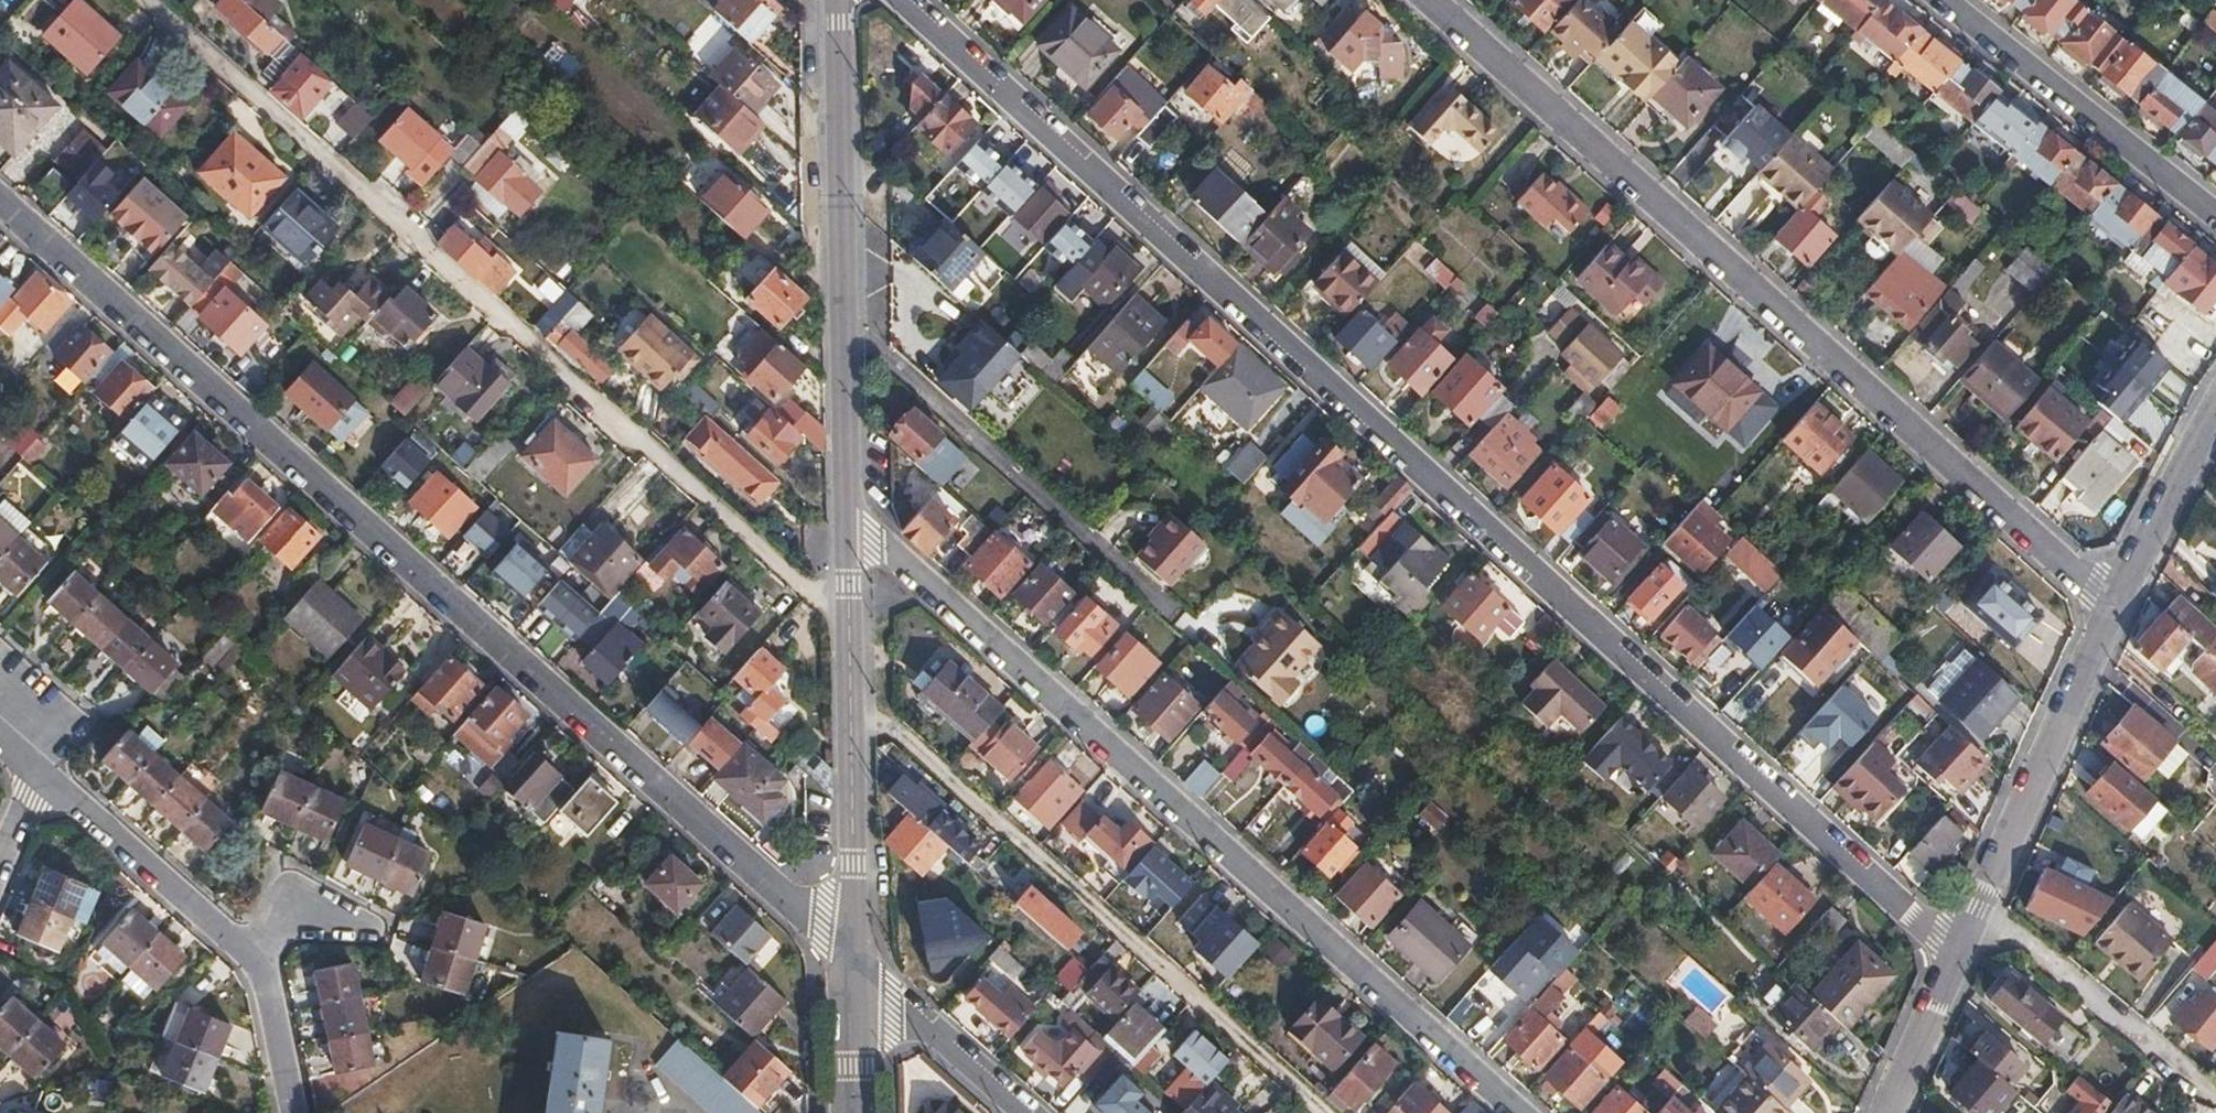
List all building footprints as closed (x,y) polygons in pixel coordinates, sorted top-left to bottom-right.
[(43,36),(87,76),(119,39),(75,0),(74,0),(43,36)] [(273,83),(282,75),(299,55),(265,24),(238,0),(225,0),(217,10),(267,55),(272,50),(278,55),(263,73),(273,83)] [(265,24),(280,7),(272,0),(238,0),(265,24)] [(566,10),(570,0),(539,0),(566,10)] [(713,12),(747,42),(777,6),(770,0),(725,0),(713,12)] [(994,1),(1019,22),(1039,0),(995,0),(994,1)] [(1250,0),(1190,0),(1189,1),(1204,15),(1214,5),(1250,37),(1268,17),(1250,0)] [(1511,2),(1542,30),(1569,0),(1513,0),(1511,2)] [(1550,28),(1566,44),(1575,53),(1578,56),(1582,52),(1594,63),(1596,61),(1622,31),(1614,24),(1597,8),(1591,14),(1586,9),(1577,0),(1573,0),(1550,28)] [(1856,31),(1882,0),(1818,0),(1856,31)] [(1851,37),(1860,43),(1866,37),(1897,62),(1922,31),(1919,28),(1922,25),(1910,15),(1907,19),(1896,11),(1883,0),(1882,0),(1856,31),(1851,37)] [(2011,3),(2024,13),(2034,0),(2008,0),(2011,3)] [(2070,0),(2034,0),(2024,13),(2028,16),(2024,21),(2036,30),(2039,26),(2052,35),(2063,44),(2087,14),(2070,0)] [(1343,6),(1322,29),(1334,39),(1326,47),(1351,69),(1359,60),(1378,60),(1378,76),(1399,77),(1399,41),(1381,41),(1380,23),(1363,7),(1354,16),(1343,6)] [(1900,7),(1896,11),(1907,19),(1910,15),(1900,7)] [(1070,9),(1037,45),(1084,87),(1117,51),(1070,9)] [(1630,22),(1622,31),(1596,61),(1594,63),(1593,65),(1615,85),(1619,81),(1643,103),(1650,96),(1678,65),(1652,41),(1662,30),(1640,11),(1630,22)] [(2179,21),(2195,34),(2203,23),(2187,11),(2179,21)] [(2125,45),(2087,14),(2063,44),(2067,47),(2064,52),(2076,61),(2079,56),(2091,65),(2102,75),(2125,45)] [(2039,26),(2036,30),(2048,39),(2052,35),(2039,26)] [(1922,31),(1897,62),(1934,92),(1959,60),(1957,59),(1960,55),(1948,45),(1945,49),(1934,40),(1922,31)] [(1937,37),(1934,40),(1945,49),(1948,45),(1937,37)] [(1575,53),(1566,44),(1563,49),(1571,57),(1575,53)] [(2163,75),(2125,45),(2102,75),(2107,79),(2104,84),(2114,92),(2117,88),(2127,95),(2129,97),(2139,106),(2163,75)] [(734,47),(709,75),(720,86),(752,115),(777,87),(734,47)] [(565,52),(551,67),(567,82),(581,66),(565,52)] [(1578,56),(1591,68),(1593,65),(1594,63),(1582,52),(1578,56)] [(1227,69),(1209,53),(1204,59),(1222,75),(1227,69)] [(330,81),(299,55),(282,75),(287,80),(276,91),(301,113),(330,81)] [(2079,56),(2076,61),(2086,70),(2091,65),(2079,56)] [(1678,65),(1650,96),(1686,128),(1720,90),(1684,58),(1678,65)] [(1959,60),(1934,92),(1974,123),(1999,92),(1996,90),(1999,86),(1988,77),(1984,81),(1974,72),(1959,60)] [(138,63),(110,94),(159,138),(187,107),(138,63)] [(0,75),(0,144),(13,156),(56,108),(9,65),(0,75)] [(1212,125),(1216,129),(1233,109),(1240,102),(1250,90),(1237,78),(1228,88),(1207,68),(1185,92),(1216,121),(1212,125)] [(1978,68),(1974,72),(1984,81),(1988,77),(1978,68)] [(2203,108),(2163,75),(2139,106),(2144,110),(2140,114),(2152,123),(2155,119),(2164,126),(2178,137),(2203,108)] [(1116,76),(1085,112),(1114,139),(1130,121),(1140,130),(1156,113),(1116,76)] [(944,96),(926,78),(915,90),(910,110),(921,122),(943,97),(944,96)] [(752,115),(720,86),(694,115),(723,142),(737,154),(764,125),(752,115)] [(1806,86),(1770,127),(1784,139),(1821,98),(1806,86)] [(2117,88),(2114,92),(2124,100),(2127,95),(2117,88)] [(1432,105),(1413,126),(1431,143),(1444,129),(1458,129),(1484,154),(1503,134),(1453,89),(1436,109),(1432,105)] [(1240,102),(1246,106),(1251,112),(1256,106),(1264,114),(1270,108),(1250,90),(1240,102)] [(1999,92),(1974,123),(2013,155),(2039,123),(2037,121),(2039,117),(2026,107),(2023,111),(2014,103),(1999,92)] [(921,122),(916,128),(944,154),(971,123),(943,97),(921,122)] [(2017,99),(2014,103),(2023,111),(2026,107),(2017,99)] [(1240,102),(1233,109),(1238,114),(1246,106),(1240,102)] [(1156,113),(1140,130),(1135,136),(1146,146),(1175,115),(1163,105),(1156,113)] [(353,142),(374,120),(356,106),(338,128),(353,142)] [(2203,108),(2178,137),(2182,140),(2178,144),(2190,153),(2193,149),(2202,156),(2215,167),(2215,118),(2203,108)] [(528,122),(515,109),(507,117),(481,147),(462,168),(500,202),(502,201),(519,216),(539,194),(522,179),(525,175),(500,154),(528,122)] [(430,148),(438,139),(406,111),(381,140),(411,168),(408,171),(424,185),(427,181),(445,162),(430,148)] [(2155,119),(2152,123),(2161,130),(2164,126),(2155,119)] [(2039,123),(2013,155),(2050,184),(2076,153),(2073,150),(2076,146),(2065,138),(2062,142),(2049,132),(2039,123)] [(2053,128),(2049,132),(2062,142),(2065,138),(2053,128)] [(85,132),(55,165),(77,185),(107,152),(85,132)] [(481,147),(468,135),(449,157),(462,168),(481,147)] [(233,138),(202,173),(249,215),(280,180),(233,138)] [(1829,172),(1790,138),(1778,151),(1757,175),(1795,211),(1796,210),(1810,195),(1812,192),(1817,186),(1829,172)] [(980,191),(1005,163),(978,139),(954,167),(980,191)] [(2193,149),(2190,153),(2199,160),(2202,156),(2193,149)] [(2076,153),(2050,184),(2089,216),(2114,184),(2112,182),(2115,177),(2103,168),(2100,172),(2089,164),(2076,153)] [(2093,159),(2089,164),(2100,172),(2103,168),(2093,159)] [(1314,164),(1305,174),(1313,182),(1322,172),(1314,164)] [(1194,201),(1240,244),(1242,243),(1259,223),(1247,211),(1254,204),(1216,169),(1206,181),(1209,185),(1194,201)] [(53,170),(37,188),(53,203),(69,184),(53,170)] [(724,173),(700,200),(744,240),(768,212),(724,173)] [(1541,173),(1516,198),(1543,222),(1551,214),(1569,230),(1588,210),(1570,193),(1567,196),(1541,173)] [(944,178),(924,201),(947,221),(951,225),(971,203),(944,178)] [(144,182),(112,218),(153,255),(184,219),(144,182)] [(1890,182),(1859,217),(1874,231),(1880,237),(1883,239),(1896,251),(1900,255),(1901,253),(1932,220),(1890,182)] [(2114,184),(2089,216),(2129,247),(2154,215),(2152,213),(2155,209),(2144,200),(2141,205),(2130,196),(2114,184)] [(294,192),(262,228),(303,265),(335,230),(294,192)] [(1795,211),(1774,235),(1808,265),(1830,240),(1835,245),(1847,231),(1844,229),(1845,226),(1850,220),(1845,215),(1829,232),(1812,218),(1825,203),(1812,192),(1810,195),(1796,210),(1795,211)] [(2133,192),(2130,196),(2141,205),(2144,200),(2133,192)] [(1953,196),(1949,211),(1974,218),(1978,203),(1953,196)] [(1259,223),(1242,243),(1272,271),(1307,232),(1293,219),(1298,213),(1283,198),(1259,223)] [(2154,215),(2129,247),(2168,278),(2193,248),(2194,246),(2191,244),(2193,240),(2183,231),(2179,235),(2169,227),(2154,215)] [(1067,220),(1042,248),(1067,270),(1092,242),(1067,220)] [(947,221),(913,259),(948,291),(983,253),(951,225),(947,221)] [(2173,223),(2169,227),(2179,235),(2183,231),(2173,223)] [(452,228),(444,236),(437,243),(495,295),(513,274),(495,257),(491,262),(452,228)] [(1883,239),(1880,237),(1874,243),(1874,252),(1881,258),(1890,257),(1896,251),(1883,239)] [(1110,239),(1072,282),(1096,304),(1118,280),(1123,284),(1140,266),(1110,239)] [(171,245),(150,269),(193,306),(215,281),(232,262),(221,253),(203,274),(171,245)] [(2007,270),(2036,295),(2056,272),(2050,267),(2026,247),(2007,270)] [(1613,248),(1583,280),(1624,319),(1644,297),(1654,306),(1668,290),(1636,261),(1632,266),(1613,248)] [(2168,278),(2164,284),(2207,319),(2209,316),(2215,321),(2215,320),(2215,266),(2193,248),(2168,278)] [(1313,283),(1347,315),(1375,284),(1341,253),(1313,283)] [(1892,264),(1865,293),(1906,329),(1942,289),(1901,253),(1900,255),(1892,264)] [(1457,277),(1436,258),(1428,267),(1448,286),(1450,284),(1457,277)] [(1976,259),(1911,334),(1951,369),(1973,344),(1963,335),(1966,331),(1952,319),(1964,304),(1961,301),(1971,290),(1968,287),(1985,267),(1976,259)] [(774,272),(748,301),(778,328),(803,298),(774,272)] [(7,298),(17,287),(1,274),(0,275),(0,305),(7,298)] [(0,305),(0,330),(6,335),(24,314),(42,330),(66,303),(36,276),(13,303),(7,298),(0,305)] [(1457,277),(1450,284),(1481,311),(1487,304),(1457,277)] [(357,314),(367,323),(368,322),(387,300),(389,298),(373,282),(368,278),(361,287),(341,283),(333,293),(320,281),(304,298),(321,314),(329,321),(324,326),(336,338),(357,314)] [(377,278),(373,282),(389,298),(394,293),(377,278)] [(190,310),(239,354),(265,326),(215,281),(193,306),(190,310)] [(387,300),(368,322),(384,336),(388,331),(407,348),(434,317),(405,291),(392,305),(387,300)] [(576,303),(564,292),(535,327),(546,337),(561,320),(576,303)] [(1136,295),(1088,349),(1118,375),(1165,322),(1136,295)] [(290,303),(283,311),(295,322),(302,314),(290,303)] [(590,315),(576,303),(561,320),(572,330),(575,332),(590,315)] [(1476,318),(1484,326),(1497,312),(1487,304),(1481,311),(1476,318)] [(2134,323),(2158,337),(2167,320),(2144,307),(2134,323)] [(1584,394),(1587,396),(1621,358),(1568,310),(1548,332),(1566,348),(1560,354),(1571,364),(1562,373),(1584,394)] [(1337,338),(1371,370),(1409,328),(1395,314),(1379,331),(1360,313),(1337,338)] [(329,321),(321,314),(316,319),(324,326),(329,321)] [(617,349),(635,365),(640,361),(667,384),(677,373),(682,366),(688,371),(698,360),(649,315),(617,349)] [(561,320),(546,337),(543,339),(555,350),(558,346),(596,380),(593,384),(598,389),(616,369),(610,364),(608,366),(571,332),(572,330),(561,320)] [(1235,345),(1206,320),(1197,331),(1186,321),(1183,325),(1165,345),(1176,355),(1188,341),(1216,367),(1235,345)] [(1389,365),(1422,394),(1452,361),(1434,345),(1446,332),(1432,320),(1421,332),(1420,331),(1389,365)] [(2151,350),(2171,366),(2180,374),(2203,343),(2174,321),(2151,350)] [(66,322),(44,347),(83,380),(107,353),(79,328),(76,331),(66,322)] [(1004,341),(982,322),(959,348),(964,354),(951,369),(939,382),(970,409),(1003,371),(1017,384),(1033,367),(1020,355),(1004,341)] [(804,369),(763,332),(738,358),(746,366),(753,372),(748,378),(755,384),(774,401),(804,369)] [(2151,350),(2137,338),(2098,384),(2132,412),(2171,366),(2151,350)] [(1033,367),(1055,386),(1077,361),(1064,349),(1053,361),(1032,341),(1020,355),(1033,367)] [(1994,343),(1964,376),(1984,393),(1979,397),(2005,421),(2039,383),(1994,343)] [(121,344),(96,372),(107,382),(121,366),(131,354),(121,344)] [(1235,345),(1216,367),(1201,385),(1246,425),(1281,386),(1235,345)] [(1709,347),(1675,385),(1725,429),(1758,392),(1709,347)] [(964,354),(959,348),(945,363),(951,369),(964,354)] [(465,350),(435,385),(475,420),(507,384),(488,367),(486,369),(465,350)] [(1465,357),(1433,392),(1467,424),(1500,390),(1465,357)] [(640,361),(635,365),(662,390),(667,384),(640,361)] [(121,366),(107,382),(96,394),(114,410),(106,419),(119,431),(127,421),(124,418),(149,390),(121,366)] [(312,366),(288,394),(341,441),(364,414),(312,366)] [(683,377),(688,371),(682,366),(677,373),(683,377)] [(746,366),(737,376),(751,389),(755,384),(748,378),(753,372),(746,366)] [(1142,372),(1130,385),(1135,389),(1159,412),(1161,413),(1173,399),(1142,372)] [(414,382),(391,407),(405,419),(427,394),(414,382)] [(697,389),(686,400),(704,415),(708,420),(718,408),(697,389)] [(2049,390),(2018,427),(2054,459),(2086,423),(2049,390)] [(1564,416),(1576,427),(1597,405),(1587,396),(1584,394),(1564,416)] [(152,399),(115,441),(144,467),(181,425),(152,399)] [(1606,400),(1599,407),(1609,416),(1616,408),(1606,400)] [(757,401),(745,414),(757,425),(746,437),(777,465),(779,464),(785,463),(791,456),(792,450),(801,439),(757,401)] [(791,402),(780,414),(825,455),(825,432),(791,402)] [(1814,403),(1782,439),(1818,472),(1850,436),(1814,403)] [(1609,416),(1599,407),(1594,412),(1604,422),(1609,416)] [(913,411),(892,434),(918,459),(914,464),(934,482),(960,454),(939,435),(913,411)] [(1604,422),(1594,412),(1589,418),(1599,428),(1604,422)] [(2087,430),(2096,437),(2111,420),(2103,412),(2087,430)] [(704,415),(682,439),(714,468),(718,464),(760,502),(777,481),(708,420),(704,415)] [(1502,417),(1473,448),(1483,457),(1478,461),(1506,487),(1540,452),(1502,417)] [(2096,437),(2065,475),(2084,492),(2079,498),(2095,511),(2134,463),(2117,449),(2132,432),(2114,417),(2111,420),(2096,437)] [(554,422),(523,457),(565,495),(595,460),(554,422)] [(26,425),(7,445),(20,456),(35,440),(39,436),(26,425)] [(1195,427),(1188,434),(1213,455),(1219,448),(1195,427)] [(213,505),(238,477),(239,476),(193,436),(167,464),(194,489),(190,493),(196,498),(200,494),(213,505)] [(498,436),(481,455),(493,466),(510,448),(498,436)] [(1303,436),(1288,451),(1342,500),(1360,480),(1338,459),(1341,455),(1322,438),(1315,447),(1308,441),(1303,436)] [(20,456),(22,458),(29,464),(44,447),(35,440),(20,456)] [(402,443),(377,472),(402,494),(428,465),(402,443)] [(1250,445),(1226,471),(1242,486),(1266,460),(1250,445)] [(1829,490),(1839,500),(1863,521),(1899,481),(1865,450),(1829,490)] [(1342,500),(1288,451),(1273,469),(1285,480),(1276,489),(1290,502),(1280,513),(1315,545),(1329,528),(1322,522),(1342,500)] [(481,455),(465,472),(477,484),(493,466),(481,455)] [(1522,501),(1569,545),(1572,542),(1593,518),(1582,508),(1588,500),(1553,467),(1522,501)] [(1730,468),(1701,500),(1716,514),(1745,482),(1730,468)] [(409,504),(435,526),(440,520),(454,533),(477,508),(438,473),(409,504)] [(2084,492),(2065,475),(2060,482),(2079,498),(2084,492)] [(213,505),(198,523),(217,539),(232,522),(250,538),(275,509),(238,477),(213,505)] [(1397,477),(1373,503),(1388,516),(1392,512),(1412,491),(1397,477)] [(1829,490),(1812,508),(1823,518),(1839,500),(1829,490)] [(928,500),(901,530),(926,552),(953,522),(928,500)] [(1167,520),(1158,531),(1143,547),(1173,574),(1203,541),(1170,511),(1164,517),(1167,520)] [(1593,518),(1572,542),(1582,550),(1579,553),(1607,579),(1622,563),(1627,568),(1643,550),(1600,511),(1593,518)] [(257,541),(242,557),(250,564),(266,546),(290,567),(316,537),(288,512),(259,543),(257,541)] [(1388,516),(1359,547),(1372,558),(1367,563),(1398,591),(1392,596),(1409,611),(1440,577),(1438,575),(1445,567),(1428,553),(1432,548),(1392,512),(1388,516)] [(1688,514),(1664,540),(1698,572),(1727,541),(1720,533),(1715,539),(1688,514)] [(1922,514),(1892,547),(1928,579),(1957,546),(1922,514)] [(483,515),(458,543),(483,565),(508,537),(483,515)] [(971,557),(992,533),(972,516),(962,528),(968,535),(959,546),(971,557)] [(1154,528),(1158,531),(1167,520),(1164,517),(1154,528)] [(440,520),(435,526),(449,539),(454,533),(440,520)] [(561,524),(544,543),(557,554),(573,535),(561,524)] [(15,596),(44,564),(17,541),(0,526),(0,582),(15,596)] [(601,527),(588,543),(597,551),(592,556),(609,571),(613,566),(624,575),(638,560),(601,527)] [(669,536),(644,563),(663,581),(669,574),(695,596),(721,566),(683,532),(675,541),(669,536)] [(1750,532),(1742,537),(1766,559),(1773,552),(1750,532)] [(995,535),(966,567),(999,596),(1027,564),(995,535)] [(1742,537),(1731,549),(1771,587),(1782,574),(1766,559),(1742,537)] [(519,545),(494,574),(520,597),(545,569),(519,545)] [(1428,553),(1445,567),(1449,562),(1432,548),(1428,553)] [(306,592),(316,581),(328,568),(315,557),(294,580),(306,592)] [(644,563),(635,574),(654,591),(663,581),(644,563)] [(1660,566),(1630,599),(1650,618),(1680,585),(1660,566)] [(1040,567),(1015,595),(1045,623),(1071,595),(1040,567)] [(1990,573),(1964,603),(2012,645),(2039,615),(1990,573)] [(1116,617),(1130,600),(1099,574),(1085,591),(1116,617)] [(1782,574),(1771,587),(1787,601),(1799,588),(1782,574)] [(1472,575),(1443,606),(1479,639),(1507,608),(1472,575)] [(50,603),(74,625),(100,647),(127,670),(153,694),(177,667),(151,644),(124,620),(98,598),(73,576),(50,603)] [(306,592),(284,617),(329,657),(361,621),(316,581),(306,592)] [(560,581),(537,607),(557,624),(579,599),(560,581)] [(1842,582),(1819,607),(1823,611),(1856,640),(1871,654),(1880,662),(1902,637),(1842,582)] [(726,585),(699,616),(715,630),(708,640),(723,653),(758,613),(726,585)] [(598,616),(584,633),(598,646),(583,662),(608,684),(642,646),(627,632),(641,617),(616,595),(598,616)] [(2205,651),(2215,661),(2215,633),(2176,597),(2162,612),(2188,636),(2205,651)] [(1055,631),(1072,648),(1077,643),(1084,649),(1090,654),(1115,626),(1085,598),(1055,631)] [(579,599),(557,624),(576,641),(584,633),(598,616),(579,599)] [(1755,668),(1786,635),(1751,602),(1720,636),(1755,668)] [(1264,627),(1249,644),(1229,665),(1279,709),(1298,688),(1290,681),(1320,647),(1275,606),(1260,624),(1264,627)] [(1660,635),(1689,661),(1714,634),(1685,607),(1660,635)] [(1856,640),(1823,611),(1797,640),(1829,670),(1856,640)] [(2188,636),(2162,612),(2134,644),(2160,668),(2188,636)] [(1245,640),(1249,644),(1264,627),(1260,624),(1245,640)] [(1689,661),(1696,668),(1721,640),(1714,634),(1689,661)] [(1097,669),(1115,686),(1119,681),(1132,692),(1157,663),(1127,636),(1097,669)] [(365,638),(333,674),(372,708),(404,673),(365,638)] [(1077,643),(1072,648),(1079,654),(1084,649),(1077,643)] [(740,716),(758,732),(785,701),(768,686),(781,670),(758,650),(734,678),(756,698),(740,716)] [(2205,651),(2191,665),(2192,671),(2215,693),(2215,661),(2205,651)] [(1880,662),(1871,654),(1859,666),(1868,675),(1852,693),(1876,716),(1905,685),(1880,662)] [(447,657),(419,689),(438,705),(452,718),(481,686),(447,657)] [(1534,689),(1521,704),(1546,726),(1558,711),(1580,731),(1603,706),(1552,659),(1529,685),(1534,689)] [(990,720),(992,717),(999,710),(948,664),(921,694),(971,740),(990,720)] [(1978,664),(1944,702),(1978,734),(1989,722),(1993,725),(2016,698),(1978,664)] [(1164,677),(1134,709),(1167,740),(1197,706),(1164,677)] [(1119,681),(1115,686),(1127,697),(1132,692),(1119,681)] [(1231,681),(1203,712),(1237,743),(1254,724),(1234,706),(1245,693),(1231,681)] [(1833,734),(1846,747),(1875,717),(1840,683),(1792,732),(1814,753),(1833,734)] [(493,688),(453,732),(490,765),(501,753),(496,748),(525,716),(493,688)] [(419,689),(412,697),(430,714),(438,705),(419,689)] [(2195,738),(2153,701),(2141,714),(2133,707),(2102,742),(2142,777),(2174,742),(2184,751),(2195,738)] [(1669,762),(1619,716),(1581,756),(1603,777),(1617,763),(1645,789),(1669,762)] [(711,717),(688,743),(718,770),(741,744),(711,717)] [(1262,730),(1244,750),(1285,786),(1302,768),(1291,757),(1294,752),(1275,735),(1282,727),(1273,718),(1262,730)] [(971,740),(969,742),(1009,779),(1037,750),(1007,721),(1000,729),(990,720),(971,740)] [(1254,724),(1237,743),(1244,750),(1262,730),(1254,724)] [(1986,758),(1950,726),(1914,766),(1931,782),(1938,776),(1955,792),(1986,758)] [(135,742),(152,758),(164,745),(146,730),(135,742)] [(105,761),(130,783),(155,805),(181,828),(207,851),(229,825),(204,803),(220,785),(207,774),(205,777),(191,765),(177,780),(152,758),(135,742),(128,736),(105,761)] [(1835,784),(1863,810),(1878,823),(1904,794),(1883,775),(1894,762),(1872,743),(1852,764),(1835,784)] [(1314,755),(1301,744),(1298,748),(1310,759),(1314,755)] [(745,747),(716,779),(763,820),(784,797),(776,790),(784,781),(745,747)] [(1820,777),(1831,788),(1835,784),(1852,764),(1838,751),(1821,771),(1820,777)] [(508,787),(545,821),(573,789),(550,769),(551,766),(552,763),(552,759),(551,757),(548,755),(545,753),(542,753),(537,755),(508,787)] [(1302,768),(1285,786),(1318,817),(1321,814),(1328,821),(1354,791),(1340,778),(1337,776),(1314,755),(1310,759),(1302,768)] [(1986,758),(1955,792),(1961,797),(1991,763),(1986,758)] [(1046,761),(1015,797),(1042,821),(1074,785),(1046,761)] [(2112,765),(2088,791),(2117,817),(2141,839),(2168,810),(2156,799),(2114,762),(2112,765)] [(1204,764),(1185,784),(1200,798),(1219,778),(1204,764)] [(475,792),(488,803),(511,778),(498,766),(475,792)] [(1690,767),(1664,797),(1696,826),(1723,797),(1690,767)] [(594,774),(561,811),(586,833),(614,801),(601,789),(605,785),(594,774)] [(897,774),(884,789),(912,814),(928,829),(941,814),(915,791),(897,774)] [(262,812),(295,826),(327,841),(344,804),(312,790),(279,775),(262,812)] [(1835,784),(1831,788),(1859,814),(1863,810),(1835,784)] [(1074,785),(1042,821),(1047,826),(1078,790),(1074,785)] [(919,786),(915,791),(941,814),(946,809),(919,786)] [(1103,868),(1120,884),(1124,879),(1136,866),(1152,848),(1154,846),(1129,823),(1119,834),(1102,820),(1080,800),(1058,824),(1081,844),(1088,836),(1113,857),(1103,868)] [(1412,816),(1430,835),(1448,819),(1431,800),(1412,816)] [(912,814),(885,845),(891,850),(896,855),(921,877),(948,846),(928,829),(912,814)] [(979,847),(941,814),(928,829),(948,846),(978,873),(984,866),(972,855),(979,847)] [(1942,817),(1910,852),(1932,872),(1954,848),(1949,843),(1959,832),(1942,817)] [(346,865),(380,881),(412,896),(430,858),(412,850),(417,838),(403,831),(378,820),(372,831),(364,828),(346,865)] [(1715,853),(1751,886),(1772,863),(1779,855),(1743,822),(1715,853)] [(1329,825),(1303,854),(1327,876),(1343,859),(1348,864),(1360,851),(1329,825)] [(1136,866),(1124,879),(1144,897),(1147,894),(1153,899),(1164,887),(1179,901),(1193,885),(1195,884),(1195,883),(1154,846),(1152,848),(1136,866)] [(921,877),(896,855),(892,871),(911,888),(921,877)] [(671,857),(646,884),(676,910),(700,884),(671,857)] [(1751,886),(1744,894),(1786,932),(1800,917),(1791,910),(1806,894),(1772,863),(1751,886)] [(1366,867),(1341,894),(1373,923),(1398,896),(1366,867)] [(48,869),(34,901),(20,934),(57,951),(72,917),(86,923),(99,891),(48,869)] [(2112,901),(2058,877),(2056,881),(2040,874),(2024,909),(2067,927),(2083,934),(2112,901)] [(986,934),(933,888),(915,889),(917,959),(918,964),(940,985),(986,934)] [(1030,889),(1014,906),(1065,951),(1080,934),(1030,889)] [(1791,910),(1800,917),(1814,902),(1806,894),(1791,910)] [(1241,962),(1257,945),(1204,898),(1181,924),(1202,943),(1196,949),(1227,978),(1241,962)] [(1388,937),(1402,951),(1406,946),(1441,977),(1468,947),(1419,903),(1388,937)] [(712,935),(745,964),(770,935),(738,906),(712,935)] [(2126,907),(2093,945),(2108,958),(2110,957),(2120,965),(2118,966),(2137,982),(2170,944),(2126,907)] [(125,975),(123,977),(149,1000),(184,958),(159,936),(132,911),(98,951),(125,975)] [(445,913),(435,946),(423,981),(461,993),(472,959),(485,963),(492,939),(480,936),(484,925),(445,913)] [(1823,915),(1795,946),(1809,958),(1837,927),(1823,915)] [(1277,937),(1260,951),(1274,968),(1291,953),(1277,937)] [(1558,974),(1517,938),(1489,968),(1493,971),(1473,993),(1502,1020),(1511,1010),(1519,1017),(1528,1008),(1539,996),(1550,984),(1559,975),(1558,974)] [(2192,968),(2205,979),(2215,966),(2215,941),(2192,968)] [(1809,996),(1837,1021),(1844,1027),(1888,979),(1872,964),(1877,959),(1859,943),(1809,996)] [(1406,946),(1402,951),(1436,982),(1441,977),(1406,946)] [(1090,973),(1075,959),(1057,979),(1072,992),(1077,986),(1090,973)] [(1892,974),(1877,959),(1872,964),(1888,979),(1892,974)] [(1110,969),(1101,960),(1090,973),(1077,986),(1072,992),(1062,1002),(1073,1011),(1087,995),(1110,969)] [(318,972),(325,1005),(331,1038),(338,1072),(370,1065),(384,1056),(381,1040),(366,1043),(363,1032),(357,998),(350,965),(318,972)] [(749,967),(716,1004),(752,1036),(785,999),(749,967)] [(1110,969),(1087,995),(1114,1020),(1138,993),(1110,969)] [(1559,975),(1550,984),(1559,993),(1567,982),(1559,975)] [(2010,975),(1989,999),(2064,1062),(2085,1037),(2010,975)] [(1035,1011),(1009,987),(1001,996),(994,990),(984,981),(968,999),(1011,1038),(1035,1011)] [(994,990),(1001,996),(1009,987),(1002,981),(994,990)] [(1809,996),(1796,983),(1784,997),(1772,1010),(1813,1048),(1837,1021),(1809,996)] [(1539,996),(1528,1008),(1531,1010),(1505,1039),(1542,1073),(1567,1046),(1563,1042),(1564,1041),(1552,1029),(1560,1020),(1549,1009),(1562,996),(1559,993),(1550,984),(1539,996)] [(1772,1010),(1784,997),(1774,988),(1762,1001),(1772,1010)] [(2176,1019),(2210,1048),(2215,1041),(2215,1002),(2204,992),(2194,1004),(2190,1001),(2176,1019)] [(1673,1009),(1675,1010),(1704,1037),(1715,1025),(1683,997),(1673,1009)] [(9,1052),(37,1077),(64,1045),(37,1021),(11,998),(0,1010),(0,1044),(9,1052)] [(1362,1037),(1320,1000),(1292,1031),(1335,1069),(1362,1037)] [(1460,1000),(1446,1016),(1457,1026),(1471,1010),(1460,1000)] [(178,1003),(164,1037),(166,1037),(152,1070),(202,1090),(215,1057),(229,1023),(178,1003)] [(1105,1040),(1117,1051),(1133,1065),(1162,1032),(1135,1007),(1105,1040)] [(1599,1011),(1568,1045),(1571,1047),(1546,1077),(1579,1106),(1604,1078),(1576,1053),(1607,1018),(1599,1011)] [(1751,1028),(1726,1057),(1740,1069),(1766,1041),(1751,1028)] [(1035,1031),(1020,1049),(1062,1086),(1086,1059),(1093,1051),(1080,1039),(1073,1047),(1064,1057),(1035,1031)] [(1186,1087),(1174,1100),(1185,1111),(1210,1083),(1230,1060),(1197,1031),(1181,1049),(1201,1067),(1185,1085),(1186,1087)] [(1985,1032),(1969,1052),(1977,1058),(2009,1085),(2024,1066),(1985,1032)] [(606,1041),(558,1034),(546,1112),(595,1112),(606,1041)] [(678,1039),(656,1064),(711,1112),(762,1112),(756,1107),(724,1079),(678,1039)] [(1105,1040),(1104,1039),(1093,1051),(1106,1063),(1117,1051),(1105,1040)] [(1766,1041),(1740,1069),(1747,1075),(1783,1108),(1808,1080),(1766,1041)] [(757,1042),(724,1079),(756,1107),(789,1070),(757,1042)] [(1371,1045),(1334,1088),(1355,1107),(1393,1064),(1371,1045)] [(1977,1058),(1951,1090),(1977,1112),(1990,1112),(2012,1087),(2009,1085),(1977,1058)] [(1682,1085),(1663,1068),(1654,1079),(1672,1096),(1682,1085)] [(1740,1069),(1707,1107),(1713,1112),(1747,1075),(1740,1069)] [(2116,1104),(2093,1086),(2079,1074),(2067,1088),(2081,1100),(2071,1112),(2109,1112),(2116,1104)] [(1714,1112),(1781,1112),(1784,1109),(1783,1108),(1747,1075),(1713,1112),(1714,1112)] [(1139,1077),(1129,1089),(1145,1102),(1154,1090),(1139,1077)] [(1183,1112),(1237,1112),(1233,1109),(1222,1099),(1225,1096),(1210,1083),(1185,1111),(1183,1112)] [(1397,1104),(1407,1112),(1444,1112),(1419,1090),(1421,1088),(1416,1084),(1397,1104)] [(1657,1112),(1691,1112),(1688,1109),(1698,1099),(1682,1085),(1672,1096),(1657,1112)] [(1084,1106),(1091,1112),(1128,1112),(1100,1088),(1084,1106)] [(1593,1112),(1644,1112),(1616,1088),(1593,1112)] [(2124,1094),(2116,1104),(2109,1112),(2155,1112),(2139,1100),(2136,1103),(2124,1094)] [(1236,1106),(1225,1096),(1222,1099),(1233,1109),(1236,1106)] [(1474,1102),(1464,1112),(1486,1112),(1474,1102)] [(945,1103),(936,1112),(956,1112),(945,1103)]
